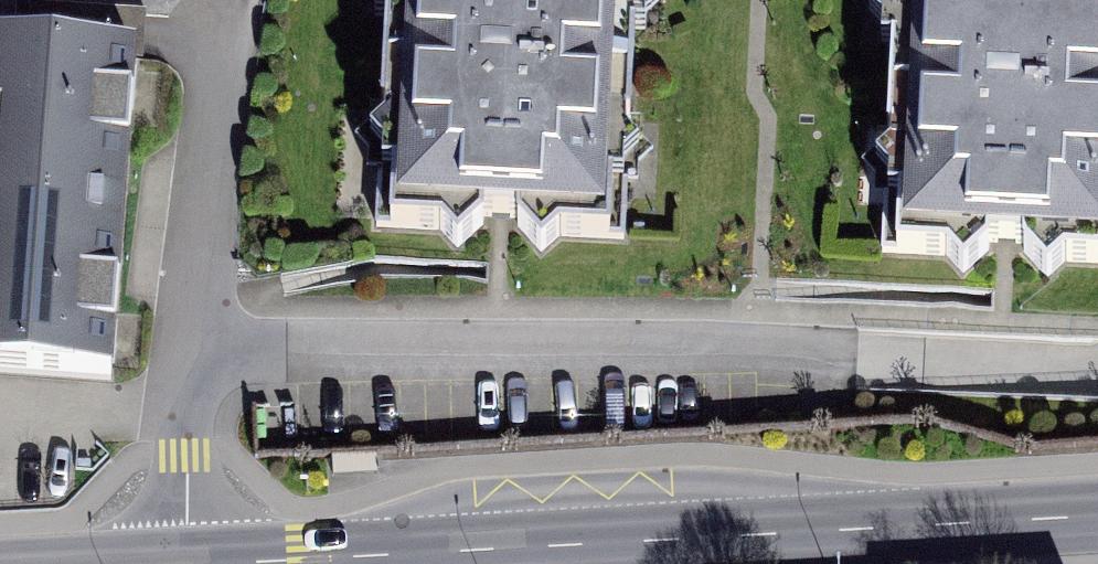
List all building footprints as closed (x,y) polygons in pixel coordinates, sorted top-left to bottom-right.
[(614,227),(626,0),(403,0),(392,216),(614,227)] [(915,244),(1097,251),(1097,0),(924,0),(915,244)] [(0,37),(0,368),(112,376),(137,47),(0,37)]
